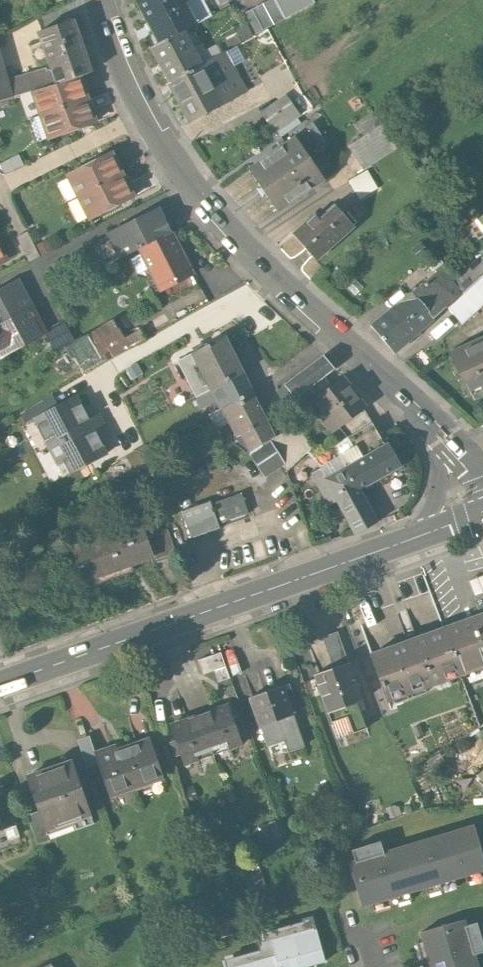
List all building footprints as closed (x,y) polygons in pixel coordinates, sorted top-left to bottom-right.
[(148,21),(184,0),(137,0),(148,21)] [(197,22),(184,0),(148,21),(160,44),(181,32),(197,22)] [(243,15),(254,36),(315,2),(314,0),(273,0),(243,15)] [(40,32),(49,57),(83,46),(75,20),(40,32)] [(152,48),(170,81),(199,65),(181,32),(160,44),(152,48)] [(91,71),(83,46),(49,57),(51,66),(57,82),(81,74),(91,71)] [(14,96),(8,77),(0,51),(0,100),(14,96)] [(224,52),(199,65),(170,81),(191,119),(244,89),(224,52)] [(32,90),(57,82),(51,66),(8,77),(14,96),(32,90)] [(32,90),(40,114),(89,98),(81,74),(57,82),(32,90)] [(314,108),(299,89),(263,116),(278,136),(314,108)] [(97,123),(89,98),(40,114),(48,139),(97,123)] [(360,128),(367,138),(383,128),(376,117),(360,128)] [(399,151),(383,128),(367,138),(350,150),(366,173),(368,172),(399,151)] [(295,139),(250,170),(280,212),(324,181),(295,139)] [(73,172),(84,194),(124,173),(113,152),(73,172)] [(23,169),(18,160),(11,164),(15,173),(23,169)] [(378,189),(368,172),(366,173),(351,181),(361,198),(378,189)] [(135,195),(124,173),(84,194),(95,216),(135,195)] [(121,258),(141,248),(172,232),(160,208),(109,233),(121,258)] [(318,220),(298,238),(320,263),(357,229),(341,212),(325,227),(318,220)] [(17,236),(30,261),(41,256),(28,230),(17,236)] [(194,276),(172,232),(141,248),(163,291),(194,276)] [(52,248),(47,238),(37,243),(42,253),(52,248)] [(424,328),(482,277),(482,276),(482,257),(482,255),(456,278),(446,267),(441,267),(401,302),(424,328)] [(145,276),(105,298),(116,318),(122,329),(162,306),(145,276)] [(29,308),(15,282),(0,290),(0,323),(29,308)] [(395,354),(424,328),(401,302),(372,327),(395,354)] [(29,308),(0,323),(0,355),(1,357),(43,334),(29,308)] [(116,318),(76,340),(67,344),(83,373),(91,368),(106,360),(146,338),(141,328),(126,336),(122,329),(116,318)] [(58,350),(67,344),(76,340),(67,323),(49,333),(58,350)] [(227,334),(195,350),(213,387),(246,371),(227,334)] [(449,352),(468,394),(482,387),(482,337),(449,352)] [(197,396),(213,387),(195,350),(178,359),(197,396)] [(326,353),(285,385),(295,398),(336,366),(326,353)] [(256,390),(246,371),(213,387),(223,407),(256,390)] [(321,416),(333,432),(367,406),(345,377),(315,400),(325,413),(321,416)] [(299,402),(295,398),(285,385),(277,392),(290,409),(299,402)] [(278,434),(256,390),(223,407),(237,435),(242,433),(252,451),(271,439),(278,434)] [(91,426),(74,394),(33,416),(49,447),(91,426)] [(278,434),(271,439),(284,463),(288,472),(313,448),(297,422),(285,429),(278,434)] [(350,437),(355,447),(360,456),(384,442),(374,423),(350,437)] [(107,457),(91,426),(49,447),(65,479),(107,457)] [(265,476),(284,463),(271,439),(252,451),(265,476)] [(153,440),(127,454),(134,467),(160,454),(153,440)] [(346,464),(360,488),(402,464),(388,440),(384,442),(360,456),(346,464)] [(346,464),(360,456),(355,447),(323,465),(325,468),(322,470),(325,475),(346,464)] [(378,520),(360,488),(346,464),(325,475),(339,500),(357,532),(378,520)] [(329,505),(339,500),(325,475),(322,470),(312,475),(329,505)] [(184,510),(193,536),(221,527),(220,523),(251,512),(244,492),(212,504),(211,500),(184,510)] [(143,521),(74,545),(86,579),(152,556),(155,556),(148,535),(143,521)] [(168,528),(148,535),(155,556),(152,556),(154,562),(177,554),(168,528)] [(422,634),(446,624),(438,602),(413,611),(422,634)] [(441,628),(458,674),(482,664),(482,613),(441,628)] [(458,674),(441,628),(371,655),(388,700),(458,674)] [(323,636),(335,669),(349,664),(338,631),(323,636)] [(206,672),(218,669),(222,679),(233,676),(225,650),(201,657),(206,672)] [(362,700),(349,664),(335,669),(316,675),(329,712),(362,700)] [(294,713),(285,686),(252,698),(261,724),(294,713)] [(354,732),(367,727),(362,711),(368,709),(365,699),(362,700),(329,712),(332,722),(349,716),(354,732)] [(228,704),(199,715),(212,751),(241,741),(228,704)] [(183,762),(212,751),(199,715),(170,725),(183,762)] [(149,739),(123,749),(136,786),(162,776),(149,739)] [(111,795),(136,786),(123,749),(116,751),(114,746),(96,752),(111,795)] [(91,813),(72,761),(28,777),(40,811),(46,829),(91,813)] [(3,788),(0,789),(0,830),(16,824),(3,788)] [(50,840),(46,829),(40,811),(28,815),(39,844),(50,840)] [(474,823),(344,860),(358,908),(482,871),(482,854),(474,823)] [(238,930),(233,913),(217,919),(223,935),(238,930)] [(277,956),(272,940),(315,928),(312,917),(304,920),(304,922),(264,933),(266,941),(258,943),(260,950),(225,960),(227,966),(239,966),(277,956)] [(464,922),(417,936),(426,966),(477,966),(464,922)] [(277,956),(280,966),(301,966),(325,960),(315,928),(272,940),(277,956)] [(277,956),(239,966),(280,966),(277,956)]
